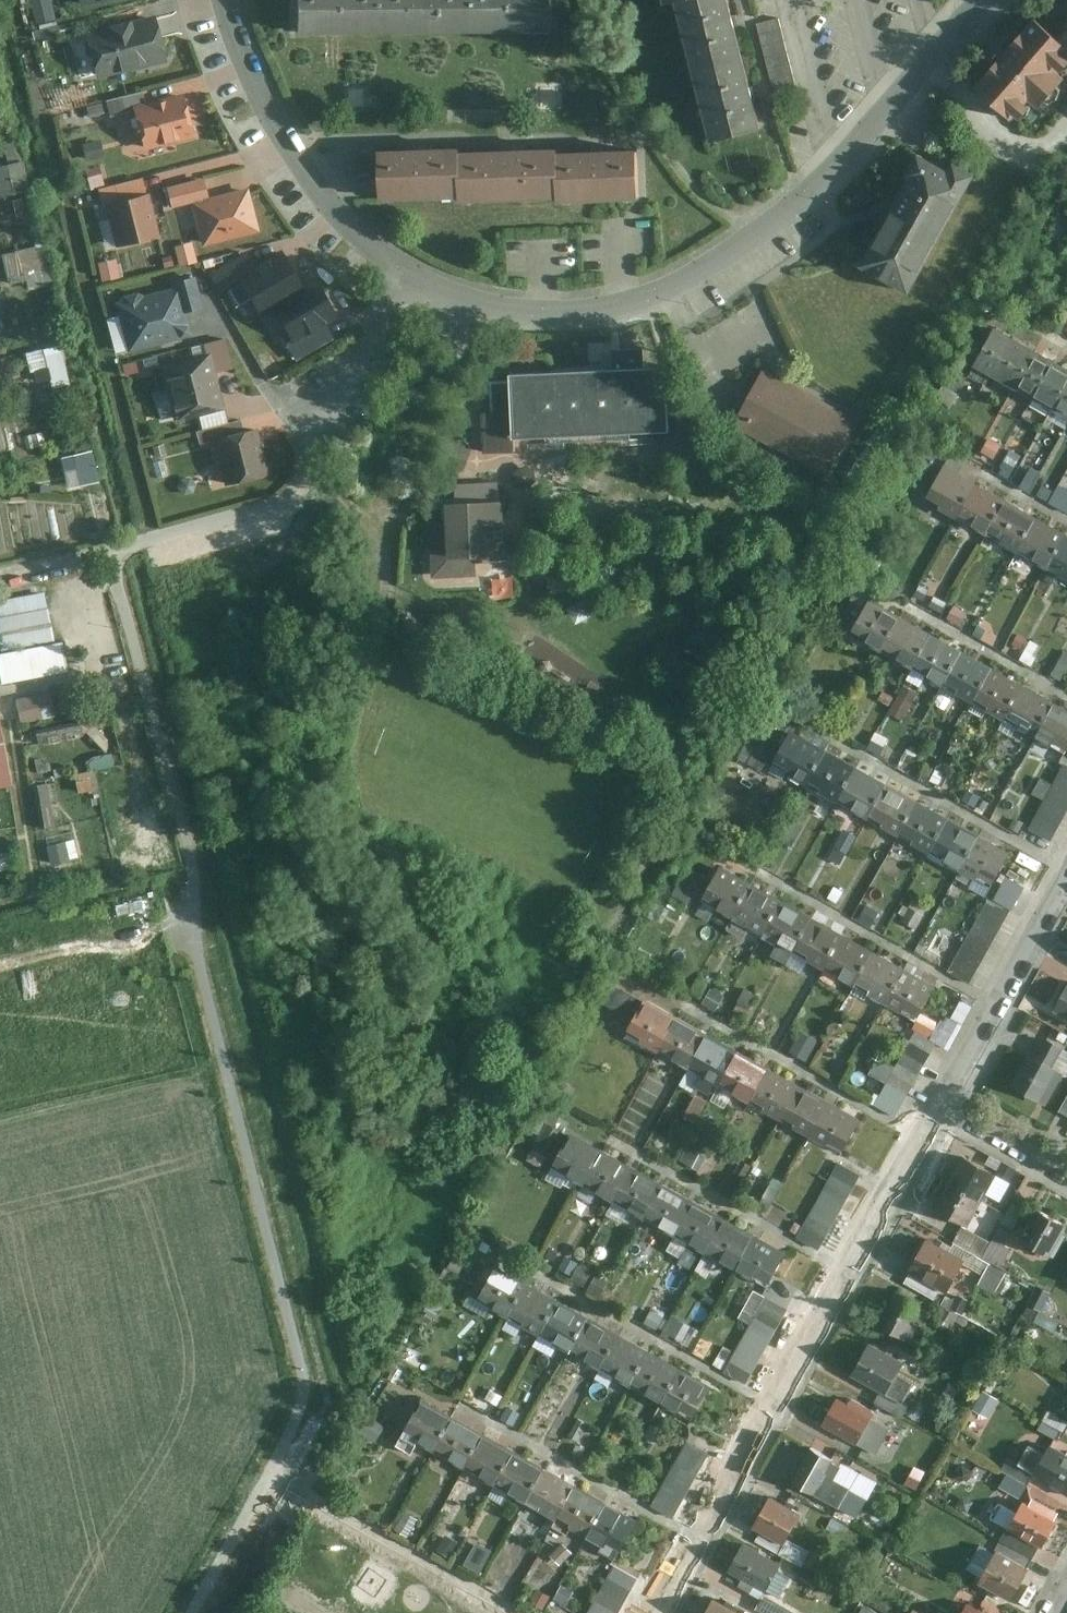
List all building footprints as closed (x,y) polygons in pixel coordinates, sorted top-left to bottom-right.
[(38,21),(62,17),(59,0),(35,0),(38,21)] [(80,12),(127,0),(77,0),(80,12)] [(375,0),(294,0),(294,39),(375,38),(375,0)] [(474,0),(375,0),(375,38),(474,38),(474,0)] [(553,0),(474,0),(474,38),(554,37),(553,0)] [(683,73),(743,57),(728,0),(676,0),(665,3),(683,73)] [(95,82),(166,64),(153,15),(83,33),(95,82)] [(778,17),(757,22),(777,107),(798,102),(778,17)] [(973,90),(1012,124),(1066,60),(1066,49),(1060,43),(1033,20),(973,90)] [(761,126),(743,57),(683,73),(701,142),(761,126)] [(142,91),(104,101),(109,118),(134,111),(134,109),(146,107),(142,91)] [(144,151),(193,139),(183,98),(146,107),(134,109),(134,111),(144,151)] [(460,149),(380,152),(382,206),(462,203),(460,154),(460,149)] [(558,155),(558,150),(460,154),(462,203),(462,210),(560,206),(558,155)] [(638,151),(558,155),(560,206),(561,210),(640,207),(638,151)] [(860,274),(910,303),(982,182),(961,170),(957,176),(926,159),(860,274)] [(28,192),(25,163),(0,165),(0,195),(28,192)] [(202,180),(165,189),(171,211),(190,205),(208,201),(202,180)] [(99,193),(103,207),(146,195),(142,181),(99,193)] [(190,205),(201,249),(259,234),(248,191),(208,201),(190,205)] [(146,195),(103,207),(115,250),(158,238),(146,195)] [(196,241),(180,243),(182,261),(198,259),(196,241)] [(8,248),(10,282),(48,280),(47,246),(8,248)] [(256,274),(244,255),(207,277),(219,297),(237,286),(256,274)] [(103,260),(105,278),(123,276),(121,257),(103,260)] [(282,257),(256,274),(237,286),(259,319),(271,312),(305,291),(282,257)] [(169,285),(171,291),(178,289),(185,314),(202,309),(193,279),(169,285)] [(305,291),(271,312),(291,343),(293,347),(323,327),(337,319),(314,285),(305,291)] [(114,305),(127,355),(191,339),(185,314),(178,289),(171,291),(114,305)] [(333,342),(323,327),(293,347),(291,343),(285,347),(295,364),(333,342)] [(996,328),(969,374),(986,383),(993,370),(1012,337),(996,328)] [(1012,337),(993,370),(1017,384),(1036,350),(1012,337)] [(202,347),(204,358),(210,356),(215,376),(232,371),(223,341),(202,347)] [(68,344),(33,347),(36,389),(71,386),(68,344)] [(1036,350),(1017,384),(1035,394),(1054,361),(1036,350)] [(204,358),(158,369),(172,425),(224,413),(215,376),(210,356),(204,358)] [(1035,394),(1055,405),(1066,382),(1066,368),(1054,361),(1035,394)] [(483,416),(484,459),(518,459),(517,444),(672,438),(669,366),(515,373),(514,385),(492,385),(493,415),(483,416)] [(859,422),(766,373),(736,428),(830,477),(859,422)] [(1055,405),(1066,412),(1066,382),(1055,405)] [(258,430),(211,442),(223,489),(270,477),(258,430)] [(72,488),(104,480),(96,448),(64,456),(72,488)] [(959,513),(979,479),(949,462),(929,496),(959,513)] [(502,552),(499,484),(479,485),(479,479),(467,479),(467,485),(459,486),(459,503),(451,504),(451,521),(435,522),(437,574),(475,571),(474,554),(502,552)] [(1009,495),(979,479),(959,513),(990,529),(1009,495)] [(1009,495),(990,529),(1021,547),(1040,513),(1009,495)] [(1040,513),(1021,547),(1050,563),(1066,535),(1066,529),(1040,513)] [(1050,563),(1066,573),(1066,535),(1050,563)] [(0,598),(0,629),(3,652),(0,652),(0,658),(3,681),(71,671),(66,639),(57,641),(50,591),(0,598)] [(872,595),(852,630),(883,647),(903,613),(872,595)] [(934,630),(903,613),(883,647),(915,664),(934,630)] [(934,630),(915,664),(945,681),(964,647),(934,630)] [(996,665),(964,647),(945,681),(976,698),(996,665)] [(996,665),(976,698),(1006,715),(1026,681),(996,665)] [(1057,698),(1026,681),(1006,715),(1037,732),(1057,698)] [(895,711),(910,717),(921,690),(906,684),(895,711)] [(25,723),(60,714),(54,689),(19,698),(25,723)] [(1037,732),(1066,750),(1066,704),(1057,698),(1037,732)] [(82,722),(41,732),(44,745),(85,734),(82,722)] [(13,783),(0,724),(0,786),(13,783)] [(794,728),(775,761),(808,780),(828,747),(794,728)] [(859,764),(828,747),(808,780),(840,798),(859,764)] [(859,764),(840,798),(870,815),(890,781),(859,764)] [(1066,814),(1066,766),(1032,826),(1053,838),(1066,814)] [(921,798),(890,781),(870,815),(902,832),(921,798)] [(55,783),(41,783),(41,824),(56,824),(55,783)] [(921,798),(902,832),(932,849),(952,815),(921,798)] [(982,832),(952,815),(932,849),(963,866),(982,832)] [(982,832),(963,866),(992,883),(1012,848),(982,832)] [(53,862),(71,861),(70,833),(51,835),(53,862)] [(723,864),(704,897),(734,914),(753,881),(723,864)] [(694,902),(708,875),(691,866),(677,893),(694,902)] [(784,898),(753,881),(734,914),(765,932),(784,898)] [(971,982),(1013,908),(992,896),(950,970),(971,982)] [(784,898),(765,932),(796,950),(816,915),(784,898)] [(846,933),(816,915),(796,950),(826,966),(846,933)] [(846,933),(826,966),(857,984),(876,950),(846,933)] [(907,967),(876,950),(857,984),(887,1001),(907,967)] [(907,967),(887,1001),(918,1018),(938,984),(907,967)] [(1055,1008),(1066,1015),(1066,987),(1055,1008)] [(647,999),(628,1031),(659,1048),(677,1016),(647,999)] [(709,1033),(677,1016),(659,1048),(690,1067),(709,1033)] [(898,1113),(938,1042),(917,1030),(877,1101),(898,1113)] [(709,1033),(690,1067),(721,1083),(740,1049),(709,1033)] [(1047,1038),(1037,1056),(1032,1053),(1014,1085),(1041,1100),(1060,1068),(1055,1065),(1065,1048),(1047,1038)] [(740,1049),(721,1083),(752,1101),(771,1066),(740,1049)] [(771,1066),(752,1101),(782,1117),(801,1083),(771,1066)] [(833,1100),(801,1083),(782,1117),(813,1135),(833,1100)] [(833,1100),(813,1135),(843,1152),(863,1117),(833,1100)] [(573,1133),(554,1167),(583,1183),(602,1149),(573,1133)] [(635,1167),(602,1149),(583,1183),(615,1200),(635,1167)] [(951,1183),(984,1200),(998,1176),(964,1159),(951,1183)] [(820,1250),(862,1174),(840,1161),(798,1238),(820,1250)] [(635,1167),(615,1200),(646,1218),(666,1183),(635,1167)] [(697,1201),(666,1183),(646,1218),(677,1235),(697,1201)] [(951,1183),(937,1208),(971,1225),(984,1200),(951,1183)] [(697,1201),(677,1235),(707,1251),(727,1218),(697,1201)] [(1021,1238),(1050,1255),(1066,1227),(1066,1225),(1038,1208),(1021,1238)] [(758,1235),(727,1218),(707,1251),(738,1269),(758,1235)] [(991,1241),(965,1227),(958,1242),(983,1255),(991,1241)] [(758,1235),(738,1269),(767,1286),(787,1251),(758,1235)] [(967,1260),(928,1239),(911,1271),(935,1284),(949,1292),(967,1260)] [(498,1265),(479,1300),(509,1316),(529,1282),(498,1265)] [(935,1284),(911,1271),(904,1281),(929,1295),(935,1284)] [(561,1300),(529,1282),(509,1316),(541,1335),(561,1300)] [(1040,1285),(1028,1313),(1049,1322),(1060,1293),(1040,1285)] [(899,1291),(880,1324),(920,1346),(929,1329),(917,1322),(926,1306),(899,1291)] [(748,1383),(789,1309),(767,1297),(726,1370),(748,1383)] [(561,1300),(541,1335),(572,1352),(591,1317),(561,1300)] [(621,1334),(591,1317),(572,1352),(602,1369),(621,1334)] [(621,1334),(602,1369),(633,1385),(652,1351),(621,1334)] [(869,1344),(853,1373),(883,1390),(905,1403),(917,1383),(900,1373),(905,1363),(869,1344)] [(683,1369),(652,1351),(633,1385),(664,1402),(683,1369)] [(683,1369),(664,1402),(694,1419),(713,1384),(683,1369)] [(905,1403),(883,1390),(876,1402),(904,1417),(911,1406),(905,1403)] [(979,1406),(993,1414),(1002,1398),(988,1390),(979,1406)] [(839,1398),(824,1424),(843,1434),(878,1454),(892,1428),(873,1417),(876,1413),(853,1401),(851,1405),(839,1398)] [(422,1401),(403,1435),(433,1452),(453,1418),(422,1401)] [(1044,1429),(1066,1436),(1066,1433),(1066,1415),(1051,1409),(1044,1429)] [(485,1436),(453,1418),(433,1452),(465,1469),(485,1436)] [(485,1436),(465,1469),(497,1486),(515,1453),(485,1436)] [(674,1518),(710,1455),(687,1442),(652,1505),(674,1518)] [(1021,1464),(1036,1473),(1066,1490),(1066,1455),(1052,1447),(1048,1454),(1031,1445),(1021,1464)] [(811,1449),(792,1482),(839,1507),(834,1515),(852,1525),(868,1496),(836,1480),(844,1466),(811,1449)] [(547,1470),(515,1453),(497,1486),(527,1503),(547,1470)] [(1009,1473),(1029,1484),(1036,1473),(1021,1464),(1010,1458),(1003,1470),(1009,1473)] [(547,1470),(527,1503),(557,1521),(577,1486),(547,1470)] [(1029,1484),(1009,1473),(1001,1487),(1021,1498),(1029,1484)] [(608,1503),(577,1486),(557,1521),(588,1538),(608,1503)] [(771,1497),(755,1526),(763,1531),(785,1543),(802,1514),(771,1497)] [(608,1503),(588,1538),(618,1555),(638,1520),(608,1503)] [(1032,1507),(1024,1503),(1010,1529),(1042,1546),(1046,1547),(1060,1521),(1057,1520),(1060,1516),(1035,1503),(1032,1507)] [(1042,1546),(1010,1529),(1003,1542),(1035,1559),(1042,1546)] [(785,1543),(763,1531),(757,1541),(780,1553),(785,1543)] [(469,1563),(486,1571),(496,1546),(479,1539),(469,1563)] [(1029,1569),(1035,1559),(1003,1542),(997,1551),(1029,1569)] [(782,1565),(745,1545),(729,1573),(767,1593),(782,1565)] [(997,1551),(979,1581),(1014,1601),(1032,1570),(1029,1569),(997,1551)] [(640,1578),(617,1565),(590,1612),(620,1612),(640,1578)] [(765,1596),(758,1609),(765,1612),(795,1612),(765,1596)] [(624,1612),(635,1612),(640,1602),(630,1598),(624,1612)] [(706,1612),(738,1612),(714,1599),(706,1612)] [(962,1612),(985,1612),(968,1603),(962,1612)]
